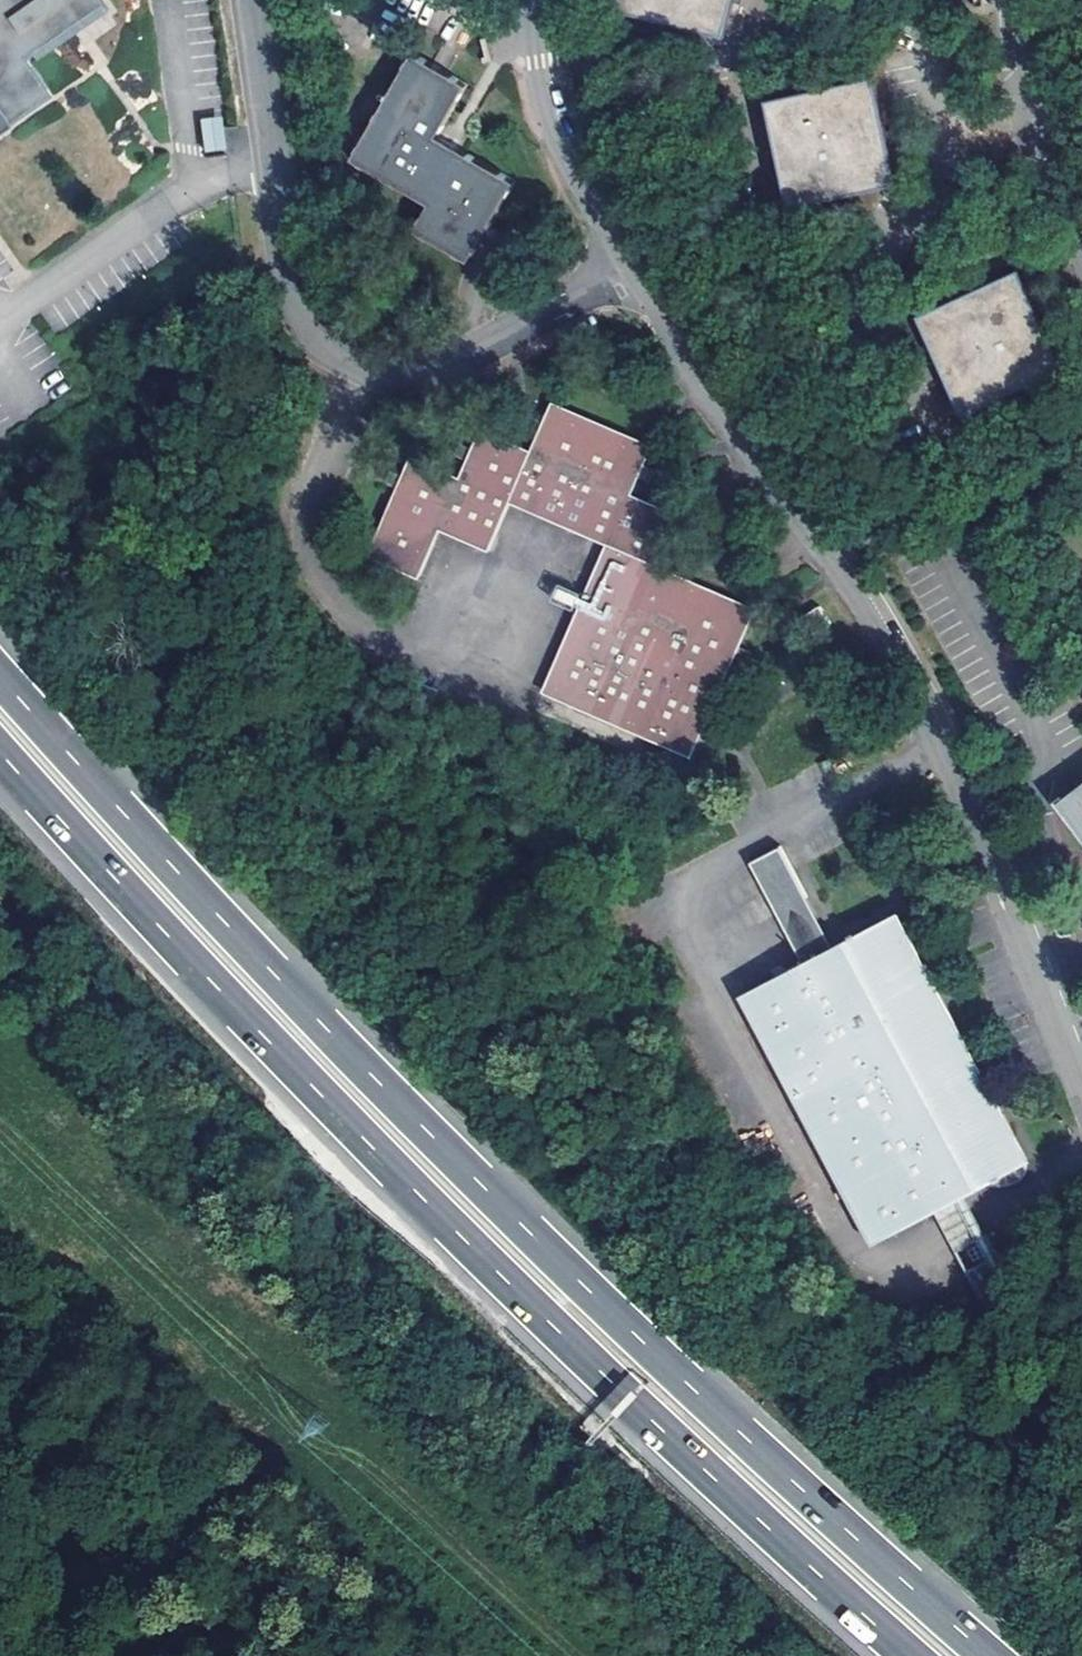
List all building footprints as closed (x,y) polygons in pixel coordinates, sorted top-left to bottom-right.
[(50,93),(28,61),(107,6),(103,0),(0,0),(0,128),(50,93)] [(599,24),(700,49),(712,0),(605,0),(599,24)] [(412,51),(347,156),(423,205),(409,229),(464,261),(485,226),(514,179),(452,140),(436,131),(466,84),(438,67),(412,51)] [(771,115),(794,215),(894,192),(883,142),(872,93),(771,115)] [(222,116),(199,118),(202,152),(224,151),(222,116)] [(974,295),(916,324),(962,418),(1054,372),(1008,279),(974,295)] [(403,482),(370,556),(419,579),(436,541),(440,531),(480,549),(489,554),(512,501),(611,545),(545,692),(695,758),(707,730),(741,652),(760,608),(678,572),(661,564),(682,514),(657,503),(634,493),(644,468),(654,444),(555,401),(545,425),(534,450),(482,428),(470,454),(459,478),(414,458),(403,482)] [(799,651),(833,630),(819,608),(785,630),(799,651)] [(1058,812),(1081,842),(1081,792),(1058,812)] [(757,868),(785,917),(815,901),(788,850),(757,868)] [(843,950),(815,901),(785,917),(812,967),(843,950)] [(891,1245),(949,1214),(979,1197),(978,1194),(986,1189),(996,1183),(1006,1186),(1017,1186),(1026,1184),(1037,1176),(1039,1173),(1039,1168),(1038,1162),(1035,1154),(990,1066),(980,1071),(973,1058),(983,1053),(939,974),(928,980),(921,966),(931,960),(905,915),(843,950),(812,967),(753,1000),(891,1245)] [(928,980),(939,974),(931,960),(921,966),(928,980)] [(980,1071),(990,1066),(983,1053),(973,1058),(980,1071)] [(1001,1236),(979,1197),(949,1214),(971,1253),(1001,1236)] [(1032,1294),(1001,1236),(971,1253),(1003,1310),(1032,1294)]
